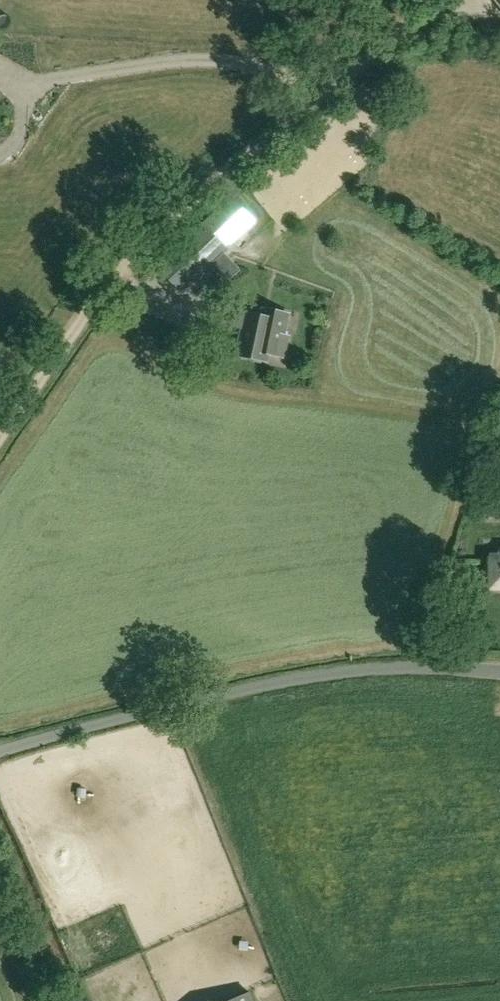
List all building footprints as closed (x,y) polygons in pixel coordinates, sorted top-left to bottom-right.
[(239,269),(223,252),(249,227),(227,204),(159,268),(181,291),(205,269),(221,286),(239,269)] [(246,314),(245,315),(239,313),(235,314),(232,316),(230,319),(230,323),(232,326),(236,328),(242,329),(237,355),(266,361),(268,353),(284,357),(289,335),(284,334),(288,315),(263,310),(262,317),(246,314)] [(499,549),(499,559),(490,559),(490,565),(486,565),(486,583),(490,583),(490,589),(499,589),(499,549)] [(253,993),(233,1000),(257,1000),(253,993)]
